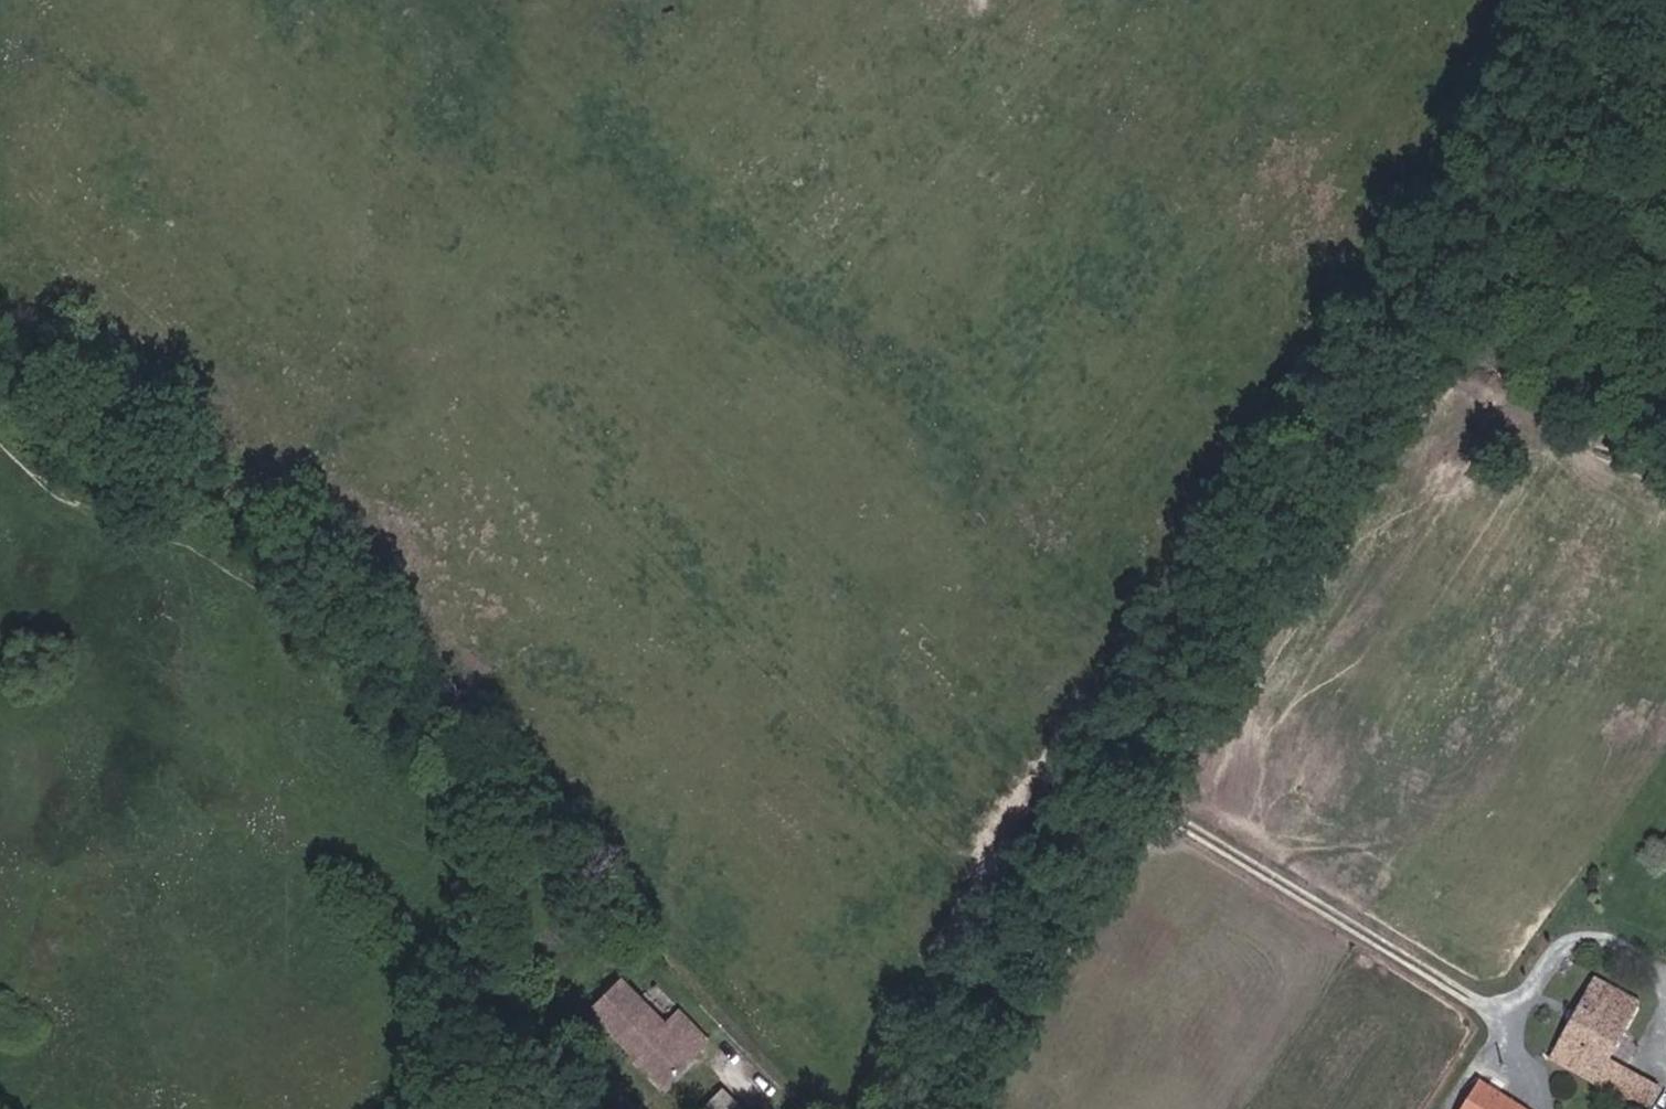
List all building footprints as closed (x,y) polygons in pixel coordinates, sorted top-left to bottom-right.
[(646,1078),(692,1032),(661,1003),(613,955),(567,999),(646,1078)] [(1640,1000),(1594,973),(1562,1029),(1609,1053),(1640,1000)] [(674,990),(661,1003),(692,1032),(704,1021),(674,990)] [(1549,1050),(1610,1087),(1623,1064),(1608,1056),(1609,1053),(1562,1029),(1549,1050)] [(1658,1083),(1623,1064),(1610,1087),(1645,1106),(1658,1083)] [(1480,1078),(1459,1108),(1529,1108),(1480,1078)]
